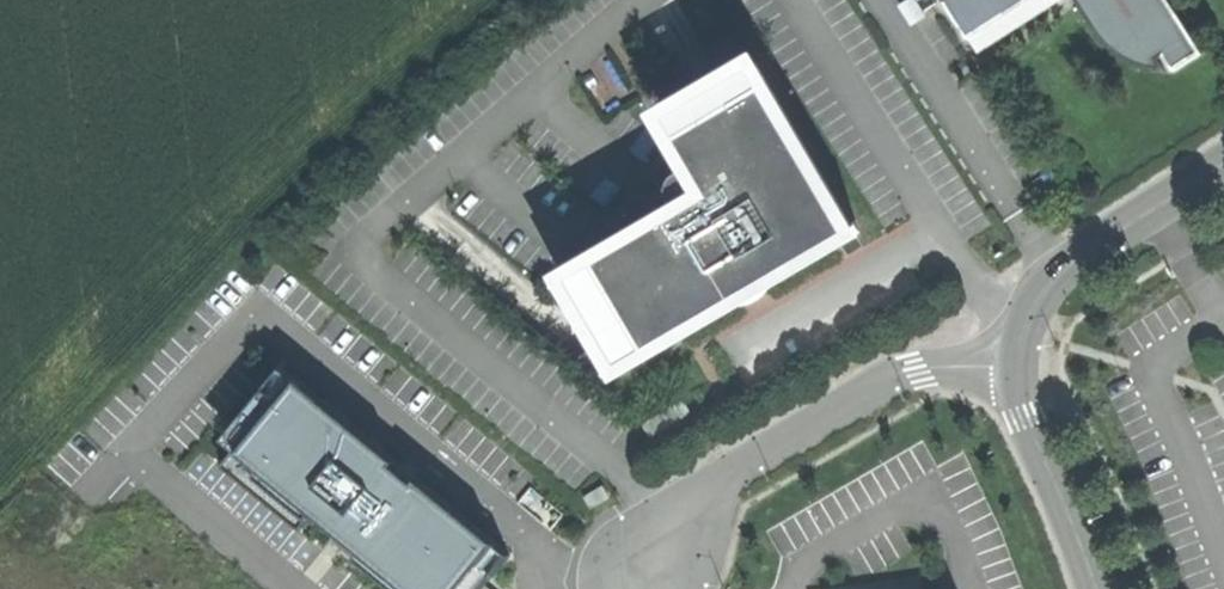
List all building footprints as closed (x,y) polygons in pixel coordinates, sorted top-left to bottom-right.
[(968,40),(1031,0),(943,0),(968,40)] [(1078,3),(1102,39),(1108,46),(1116,53),(1125,59),(1138,66),(1147,69),(1158,71),(1166,72),(1158,60),(1165,56),(1174,71),(1203,53),(1169,0),(1076,0),(1078,3)] [(856,236),(757,68),(667,120),(713,198),(570,282),(623,371),(710,321),(756,294),(856,236)] [(224,442),(236,452),(296,380),(283,371),(224,442)] [(296,380),(236,452),(231,458),(309,522),(314,516),(361,554),(356,560),(390,588),(463,588),(497,547),(498,546),(420,482),(417,486),(405,476),(395,468),(399,465),(296,380)] [(643,425),(651,437),(691,413),(684,400),(643,425)] [(610,497),(604,486),(584,497),(591,508),(610,497)] [(497,547),(463,588),(483,588),(509,557),(497,547)]
